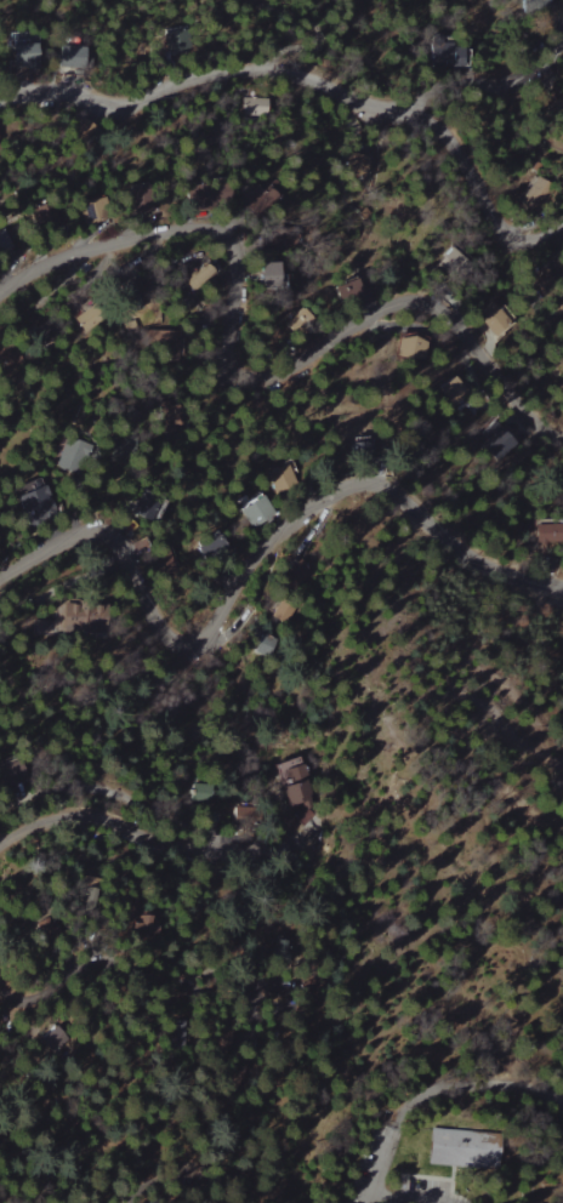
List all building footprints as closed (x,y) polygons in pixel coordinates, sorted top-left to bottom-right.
[(32,58),(31,41),(8,42),(9,70),(27,69),(26,59),(32,58)] [(464,45),(435,44),(434,68),(463,69),(464,45)] [(85,69),(86,45),(58,45),(57,68),(85,69)] [(267,97),(241,96),(240,115),(266,116),(267,97)] [(143,187),(128,187),(128,201),(135,201),(135,195),(143,195),(143,187)] [(183,210),(214,210),(214,203),(227,203),(227,187),(182,188),(183,210)] [(273,196),(266,189),(247,207),(254,214),(273,196)] [(434,263),(451,278),(466,262),(448,247),(434,263)] [(284,263),(252,264),(253,273),(258,273),(259,289),(285,288),(284,263)] [(187,272),(192,285),(211,278),(206,265),(187,272)] [(358,301),(354,278),(331,283),(336,306),(358,301)] [(154,330),(153,359),(179,360),(179,331),(154,330)] [(421,360),(422,335),(395,334),(393,358),(421,360)] [(38,484),(11,497),(22,521),(49,508),(38,484)] [(130,492),(124,516),(158,525),(164,501),(130,492)] [(535,526),(536,543),(562,541),(561,523),(535,526)] [(269,618),(288,625),(295,608),(276,600),(269,618)] [(57,634),(99,635),(99,607),(52,606),(51,623),(57,623),(57,634)] [(293,805),(288,784),(305,780),(300,759),(274,765),(283,807),(293,805)] [(35,922),(40,938),(53,934),(48,918),(35,922)] [(491,1133),(425,1132),(424,1167),(490,1168),(491,1133)]
